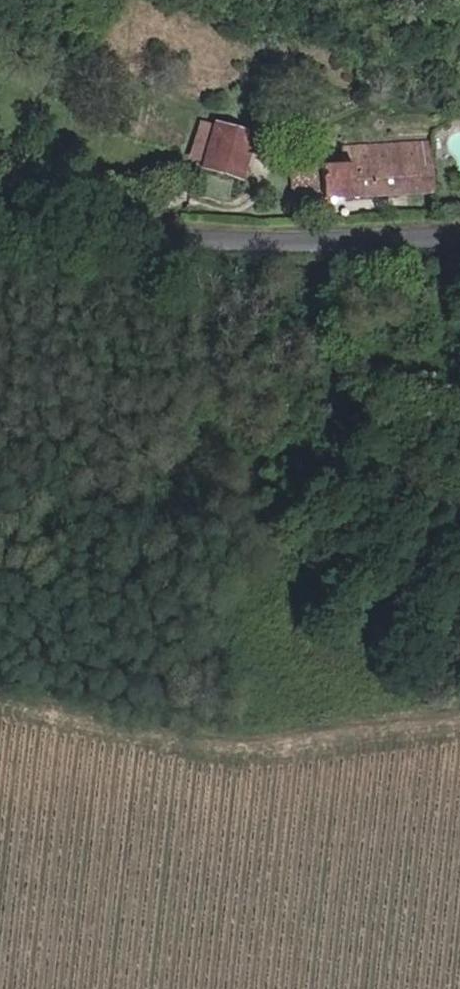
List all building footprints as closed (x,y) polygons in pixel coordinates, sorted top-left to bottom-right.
[(213,125),(203,164),(243,174),(253,135),(213,125)] [(435,194),(433,142),(350,146),(349,132),(326,133),(327,147),(313,148),(314,165),(294,167),(296,202),(435,194)]
